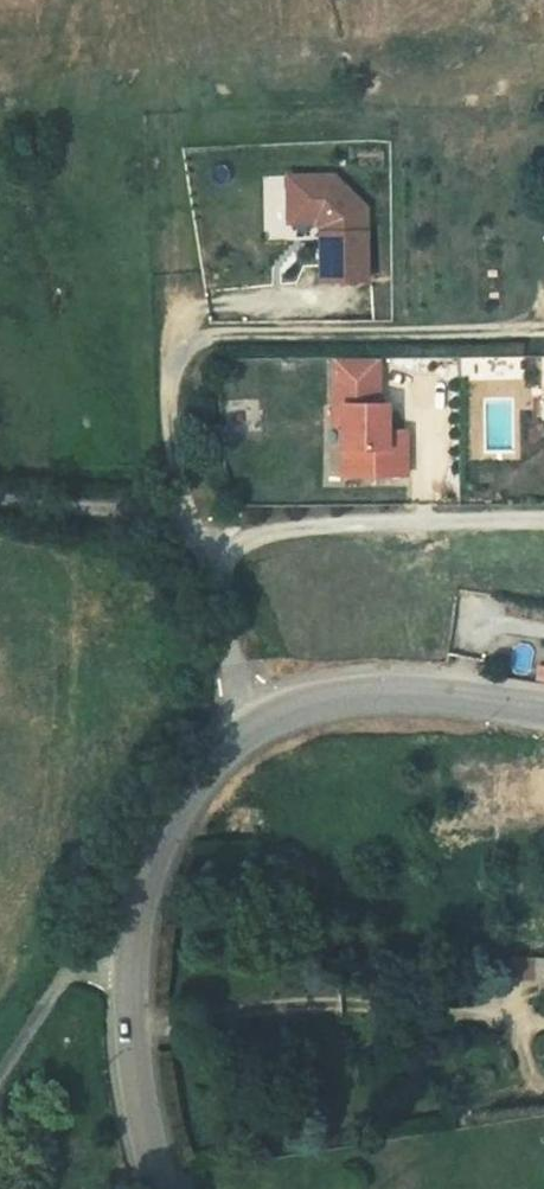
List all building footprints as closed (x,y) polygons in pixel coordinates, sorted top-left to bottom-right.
[(330,163),(285,164),(285,209),(312,208),(318,214),(318,268),(363,268),(363,195),(330,163)] [(355,358),(310,358),(310,391),(320,391),(319,410),(319,461),(382,462),(382,437),(364,436),(364,419),(364,393),(355,393),(355,358)] [(319,410),(320,391),(310,391),(310,410),(319,410)] [(383,419),(364,419),(364,436),(382,437),(383,419)]
